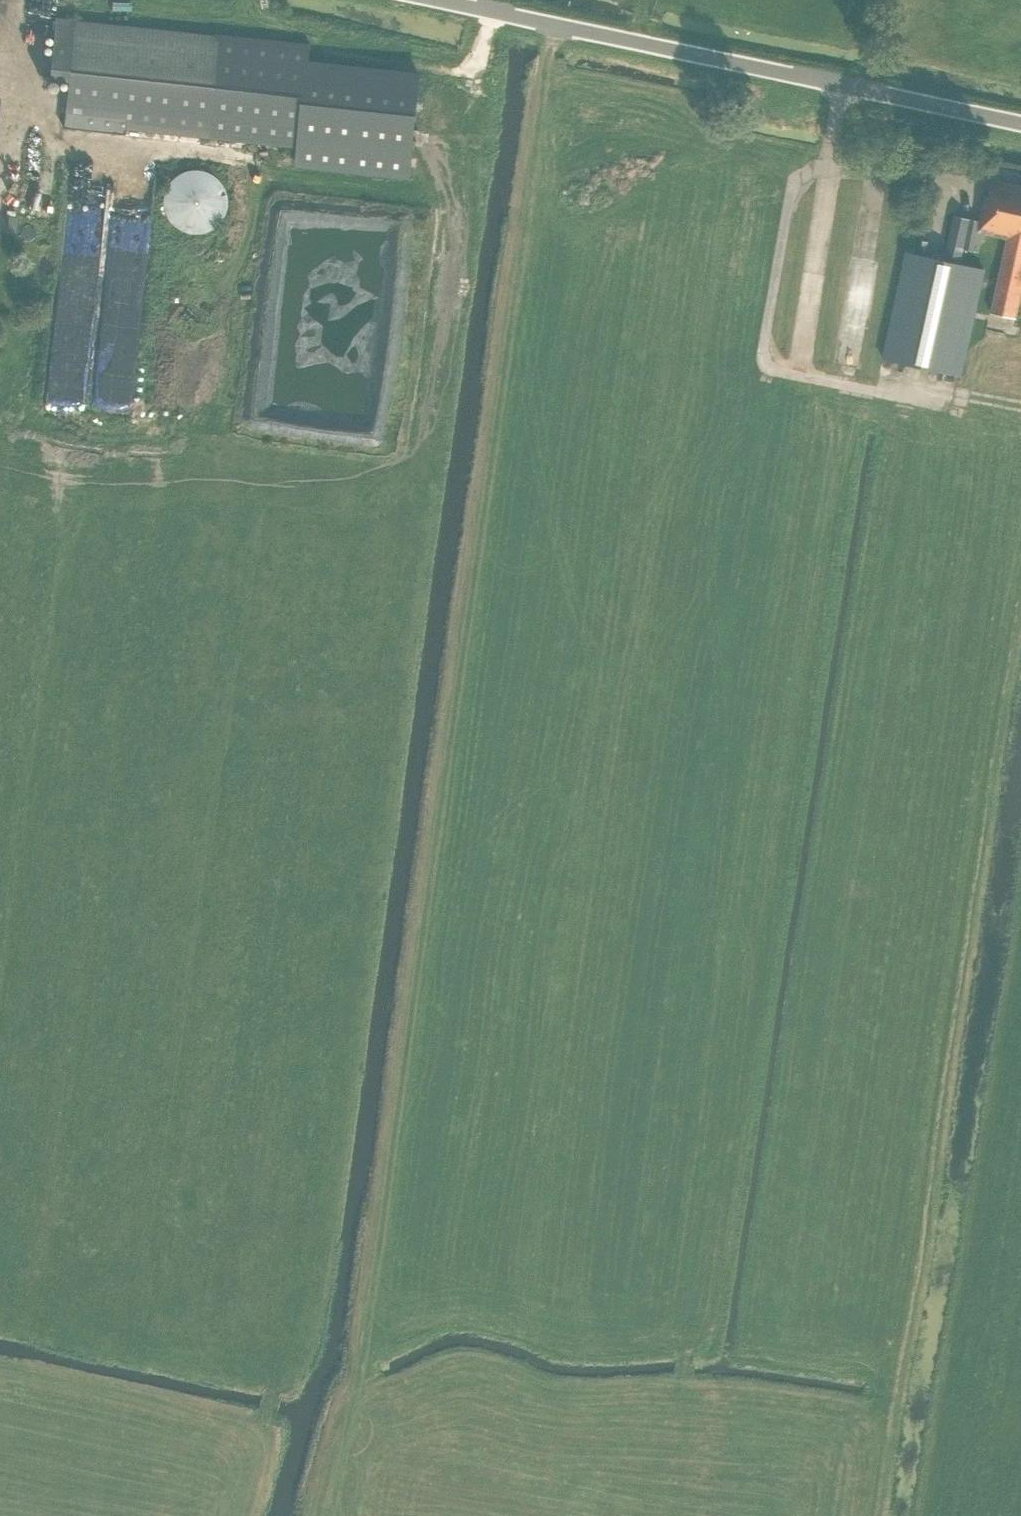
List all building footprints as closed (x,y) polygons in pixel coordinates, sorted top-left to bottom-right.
[(215,36),(56,19),(50,76),(69,78),(64,126),(125,133),(125,128),(239,140),(300,146),(311,41),(215,32),(215,36)] [(163,198),(163,200),(163,201),(163,203),(164,205),(164,207),(164,209),(165,210),(166,212),(166,213),(167,214),(167,216),(168,217),(170,219),(170,220),(171,221),(173,222),(174,224),(176,225),(179,227),(182,228),(184,230),(187,230),(189,231),(191,231),(193,231),(195,232),(197,231),(199,231),(202,231),(203,230),(205,230),(208,229),(211,227),(213,226),(216,224),(218,222),(219,220),(221,218),(223,216),(224,214),(225,212),(225,210),(226,208),(227,205),(227,203),(227,201),(227,200),(227,198),(227,196),(227,194),(226,192),(226,190),(225,187),(224,186),(223,184),(222,182),(220,180),(219,178),(218,177),(216,176),(215,174),(214,173),(212,173),(211,172),(209,171),(207,170),(205,169),(202,168),(200,168),(198,168),(197,168),(195,168),(192,168),(190,168),(188,168),(187,169),(185,169),(182,170),(181,171),(179,172),(178,173),(176,174),(174,175),(173,177),(171,178),(170,180),(168,182),(167,183),(166,186),(166,187),(165,189),(164,191),(164,193),(163,195),(163,197),(163,198)] [(986,195),(980,221),(953,215),(943,255),(961,259),(964,247),(978,251),(982,233),(1008,239),(991,314),(1015,319),(1020,293),(1020,187),(993,181),(989,196),(986,195)] [(106,263),(105,231),(81,232),(82,247),(83,247),(84,264),(106,263)] [(883,358),(961,376),(985,271),(906,253),(883,358)]
